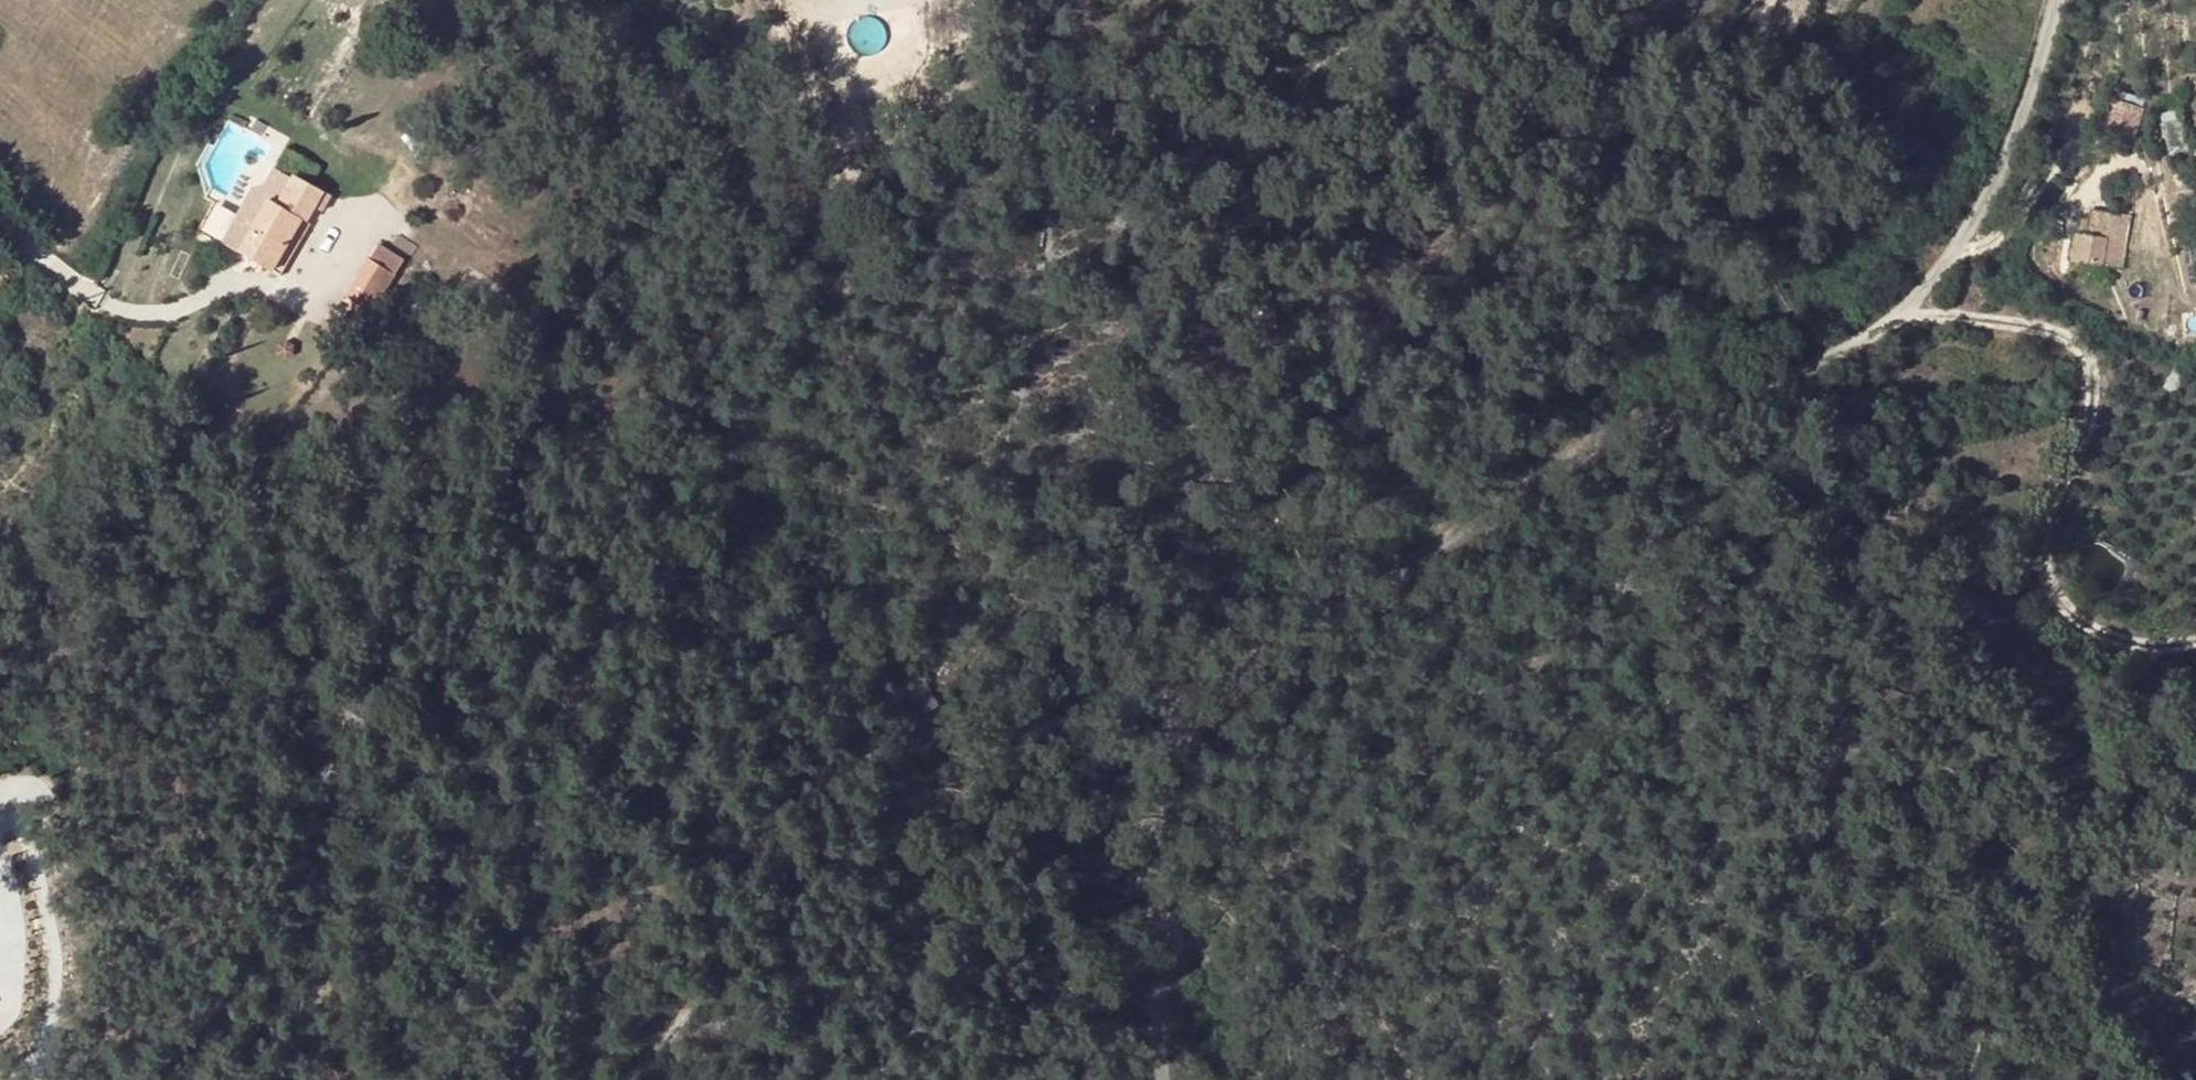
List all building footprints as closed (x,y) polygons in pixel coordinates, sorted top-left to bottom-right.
[(2105,123),(2137,136),(2148,108),(2116,96),(2105,123)] [(247,191),(218,249),(263,274),(295,219),(299,220),(306,207),(315,190),(288,176),(285,181),(267,172),(258,190),(247,191)] [(315,190),(306,207),(316,212),(324,194),(315,190)] [(350,260),(333,292),(339,296),(360,308),(369,293),(390,255),(362,239),(350,260)] [(2083,239),(2078,263),(2100,269),(2105,244),(2083,239)]
